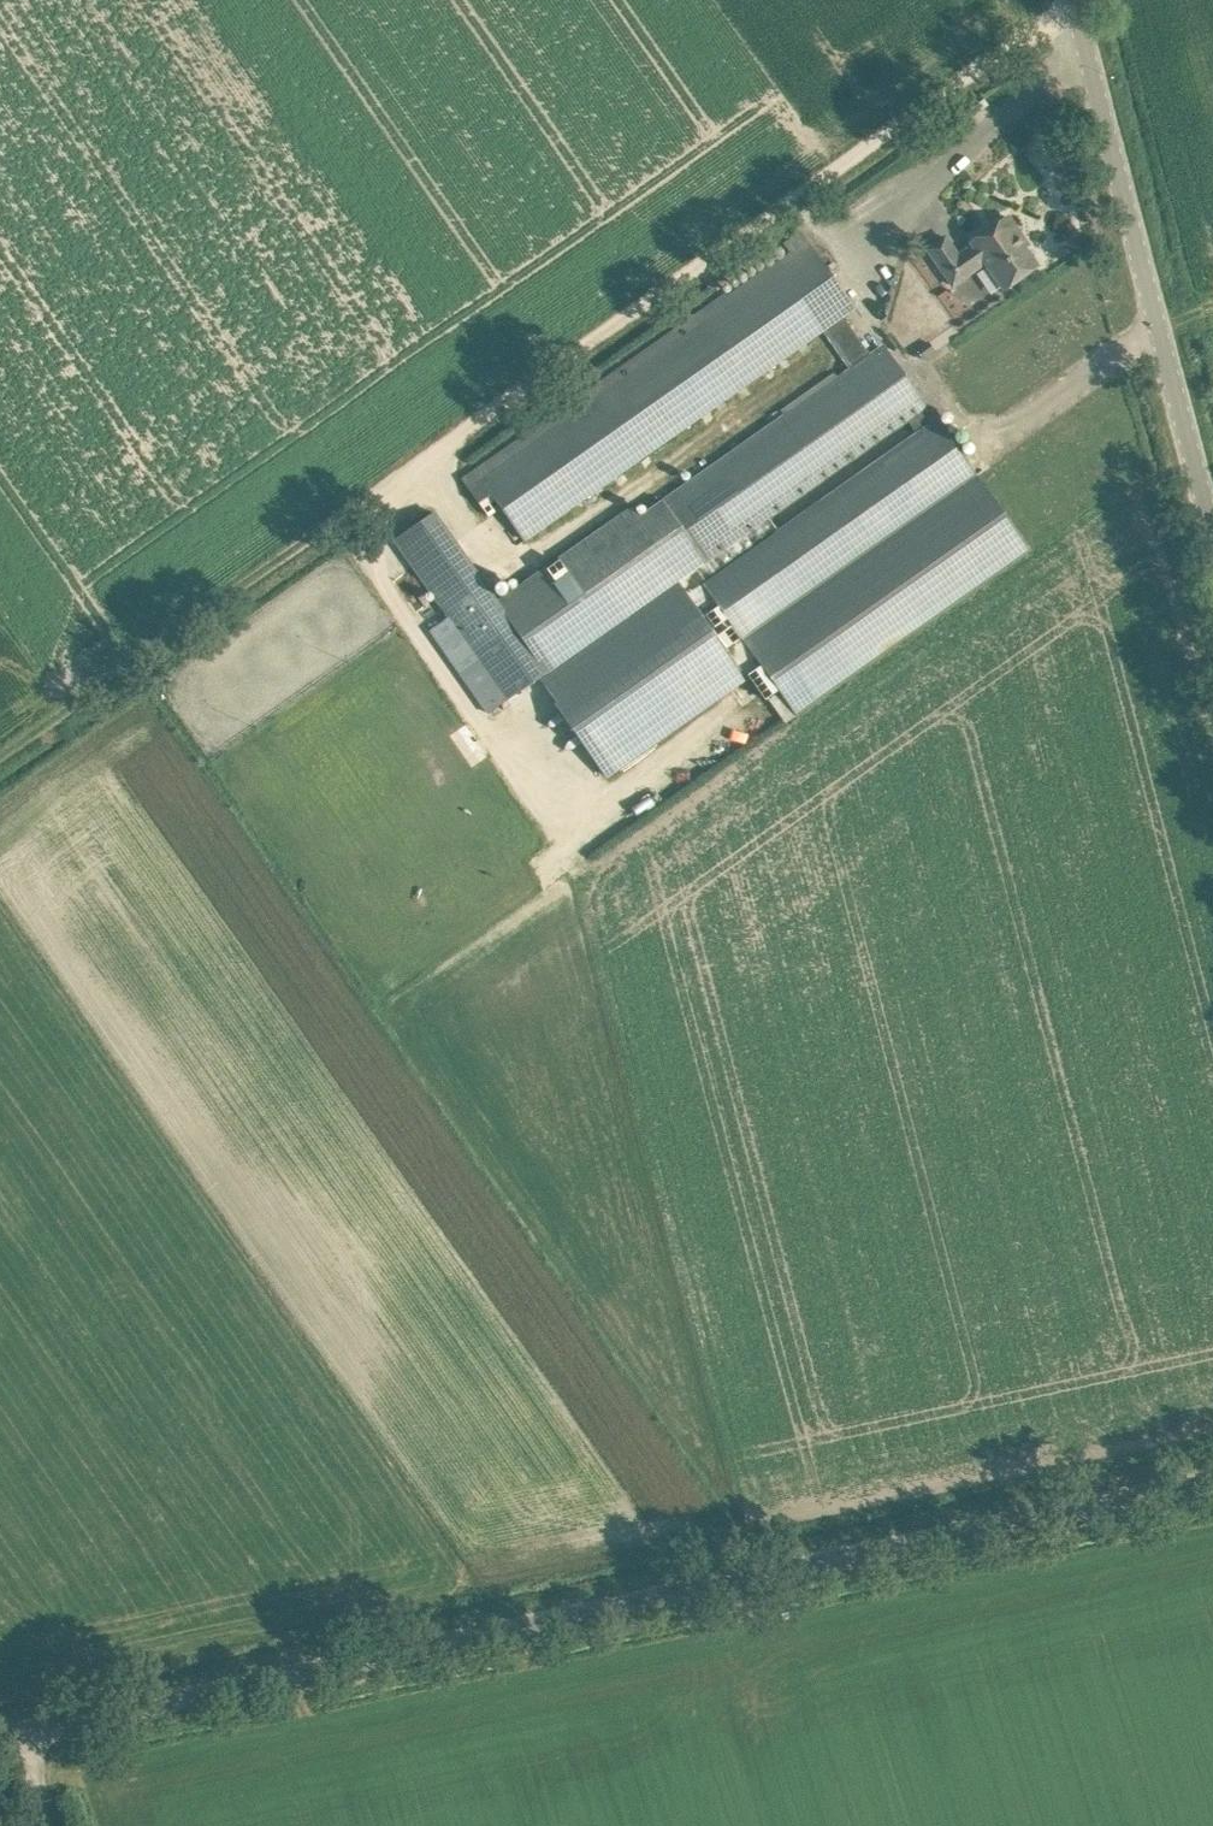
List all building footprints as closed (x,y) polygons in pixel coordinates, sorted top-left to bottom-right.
[(973,245),(958,255),(945,237),(928,249),(953,286),(985,263),(1004,290),(1037,267),(1023,247),(1027,244),(1008,217),(971,242),(973,245)] [(742,687),(681,587),(710,587),(710,607),(721,625),(730,625),(773,695),(780,695),(787,706),(1023,561),(890,346),(862,347),(842,316),(851,310),(800,228),(780,240),(789,255),(575,386),(575,405),(561,405),(545,415),(546,513),(827,340),(841,364),(841,377),(546,558),(547,699),(596,777),(742,687)]
